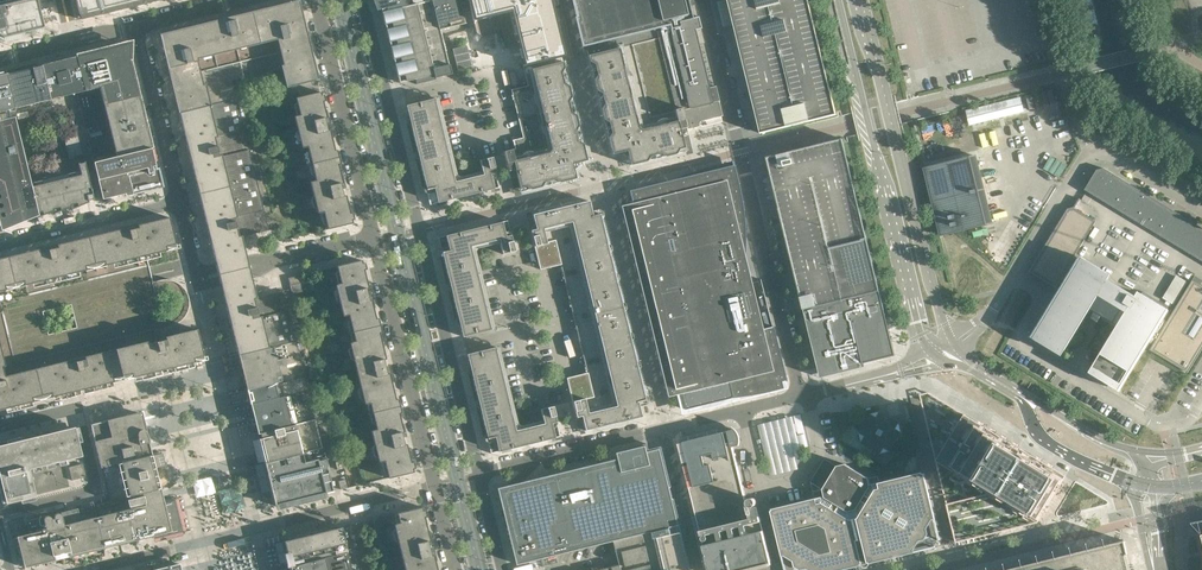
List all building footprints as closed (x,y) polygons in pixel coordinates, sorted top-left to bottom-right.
[(38,0),(11,0),(0,3),(0,39),(1,40),(3,37),(4,37),(44,27),(41,14),(42,13),(43,14),(44,14),(45,13),(46,13),(46,12),(47,11),(46,10),(45,9),(44,9),(43,9),(42,9),(42,10),(41,10),(40,10),(38,0)] [(80,19),(159,0),(75,0),(80,19)] [(377,10),(380,9),(386,32),(399,83),(400,83),(415,79),(416,84),(432,81),(435,80),(434,78),(451,74),(449,65),(448,65),(440,30),(465,24),(462,13),(470,12),(467,0),(374,0),(377,10)] [(470,12),(475,34),(481,37),(501,32),(504,45),(517,42),(523,67),(562,57),(565,56),(551,0),(467,0),(470,12)] [(580,39),(584,39),(587,51),(606,46),(604,40),(698,17),(695,4),(689,6),(687,0),(571,0),(580,39)] [(808,0),(728,0),(729,6),(731,13),(761,133),(836,115),(808,0)] [(1065,57),(1109,46),(1098,0),(1052,0),(1065,57)] [(301,13),(298,1),(286,4),(286,5),(275,8),(275,7),(274,7),(274,8),(264,11),(263,9),(262,10),(263,11),(252,14),(252,12),(251,12),(251,14),(245,15),(241,16),(241,15),(240,15),(240,17),(236,18),(235,16),(223,19),(223,21),(218,22),(218,21),(217,21),(218,22),(207,25),(207,23),(206,24),(206,25),(196,27),(195,26),(195,28),(185,30),(184,29),(183,29),(184,30),(173,33),(172,32),(160,35),(163,47),(164,47),(167,57),(166,58),(166,59),(167,58),(169,66),(168,67),(168,68),(169,67),(172,78),(171,78),(171,79),(172,79),(175,89),(173,89),(174,90),(175,90),(178,100),(176,101),(176,102),(178,101),(180,111),(179,112),(179,113),(181,112),(236,99),(237,99),(232,81),(283,68),(285,74),(283,74),(283,75),(285,75),(287,85),(286,85),(286,87),(288,86),(287,85),(293,84),(293,85),(294,85),(294,83),(304,81),(305,82),(305,81),(315,78),(316,79),(317,79),(317,78),(315,78),(313,68),(314,68),(314,67),(313,67),(310,57),(311,56),(310,56),(307,45),(309,45),(308,44),(307,44),(305,34),(306,34),(306,33),(304,33),(302,25),(304,25),(304,24),(303,24),(302,24),(300,14),(301,13)] [(606,46),(587,51),(588,55),(587,55),(588,56),(589,56),(592,70),(591,70),(591,71),(592,71),(596,84),(594,84),(595,85),(596,85),(599,99),(598,99),(598,100),(599,100),(603,113),(602,114),(603,114),(606,128),(605,128),(605,129),(607,129),(610,142),(609,143),(609,144),(610,143),(612,153),(611,153),(612,154),(621,152),(628,156),(630,165),(631,165),(631,164),(640,162),(640,163),(641,162),(641,161),(655,158),(655,159),(656,159),(656,158),(668,155),(668,156),(670,155),(670,154),(684,151),(684,152),(685,152),(685,151),(692,149),(687,130),(697,127),(698,127),(699,126),(699,125),(699,123),(699,122),(700,122),(700,121),(701,121),(722,116),(715,86),(709,87),(708,86),(706,75),(705,71),(703,61),(702,61),(701,57),(702,56),(699,46),(699,45),(704,43),(698,17),(604,40),(606,46)] [(129,60),(130,43),(121,45),(121,46),(121,45),(120,45),(120,46),(111,48),(110,48),(111,48),(110,48),(109,48),(109,49),(100,51),(100,50),(100,51),(99,51),(98,51),(89,53),(88,54),(88,53),(87,54),(78,56),(77,56),(7,73),(8,77),(16,109),(50,99),(77,93),(81,110),(93,162),(102,199),(105,198),(106,201),(163,187),(159,168),(156,169),(151,148),(151,147),(151,146),(150,146),(146,130),(147,130),(143,117),(142,114),(143,114),(143,113),(142,114),(142,113),(142,112),(139,98),(138,98),(138,97),(139,97),(138,96),(138,95),(138,94),(137,94),(134,79),(134,78),(134,77),(133,77),(130,62),(130,61),(129,61),(130,61),(129,60)] [(562,57),(523,67),(528,86),(511,90),(523,138),(513,140),(515,148),(503,151),(513,193),(535,188),(535,189),(536,188),(536,187),(549,184),(550,185),(551,185),(550,184),(564,180),(564,181),(565,181),(565,180),(574,178),(574,179),(575,179),(573,170),(578,162),(587,160),(586,159),(585,159),(583,150),(584,150),(584,149),(583,149),(580,135),(581,135),(581,134),(579,134),(576,121),(577,120),(576,120),(573,106),(574,106),(574,105),(573,105),(569,92),(570,91),(570,90),(569,91),(566,77),(567,77),(567,76),(566,76),(562,62),(563,62),(563,61),(562,57)] [(7,73),(0,75),(0,113),(5,111),(8,111),(10,110),(16,109),(8,77),(7,73)] [(321,95),(320,92),(300,97),(299,97),(295,98),(299,115),(294,116),(295,120),(297,128),(297,131),(296,131),(296,132),(297,132),(301,148),(303,147),(303,148),(307,147),(315,180),(310,182),(310,183),(312,191),(313,196),(312,197),(313,197),(317,213),(319,213),(323,212),(327,229),(352,223),(351,220),(354,219),(352,213),(350,213),(345,195),(342,196),(339,183),(338,176),(340,176),(338,165),(340,164),(339,158),(339,157),(338,156),(337,150),(334,150),(330,132),(329,130),(326,130),(323,117),(322,111),(325,110),(322,102),(325,101),(323,94),(321,95)] [(434,98),(405,105),(430,204),(499,188),(492,157),(479,160),(482,171),(459,177),(456,175),(438,98),(434,99),(434,98)] [(1021,98),(965,111),(969,125),(1024,111),(1021,98)] [(244,129),(236,99),(181,112),(216,255),(214,256),(216,264),(215,264),(216,268),(219,279),(220,285),(221,284),(223,293),(225,292),(238,348),(240,354),(239,353),(238,353),(238,355),(296,341),(283,290),(256,297),(250,272),(248,260),(242,237),(269,230),(244,129)] [(8,111),(5,111),(0,113),(0,221),(0,222),(6,221),(19,218),(20,221),(19,222),(35,215),(36,218),(53,211),(53,214),(70,207),(71,209),(86,201),(94,199),(85,162),(78,163),(80,171),(29,184),(21,149),(13,119),(10,119),(8,111)] [(75,125),(61,128),(69,158),(83,154),(75,125)] [(804,309),(880,291),(842,138),(776,155),(766,157),(768,162),(766,163),(768,171),(770,171),(770,172),(771,171),(772,175),(773,178),(775,187),(777,196),(780,208),(779,208),(785,235),(801,298),(799,299),(801,307),(803,307),(804,309)] [(932,185),(932,186),(944,235),(955,232),(991,224),(974,155),(928,166),(930,175),(932,185)] [(738,183),(733,165),(636,188),(629,191),(632,205),(625,207),(670,394),(688,390),(687,397),(700,398),(710,399),(722,398),(734,397),(745,396),(757,394),(769,392),(782,388),(781,382),(784,381),(786,381),(779,353),(778,353),(773,329),(757,333),(744,281),(739,259),(742,259),(744,259),(744,255),(744,249),(744,234),(744,221),(742,208),(740,196),(738,183)] [(1085,190),(1201,261),(1201,228),(1104,168),(1097,170),(1085,190)] [(1030,271),(1056,287),(1059,282),(1064,285),(1032,338),(1062,356),(1090,308),(1094,311),(1091,316),(1098,320),(1101,315),(1117,325),(1089,372),(1118,390),(1148,341),(1153,344),(1150,349),(1188,372),(1201,348),(1201,311),(1199,309),(1201,304),(1201,285),(1192,280),(1167,321),(1162,318),(1169,307),(1143,291),(1139,298),(1104,277),(1105,276),(1079,260),(1076,266),(1070,263),(1096,221),(1074,208),(1079,200),(1078,200),(1074,207),(1067,209),(1030,271)] [(588,201),(527,216),(540,270),(560,265),(587,373),(566,378),(579,432),(641,417),(638,402),(645,400),(599,213),(592,215),(588,201)] [(169,217),(134,226),(134,223),(122,226),(123,228),(54,246),(53,243),(42,246),(43,248),(0,259),(0,410),(99,385),(99,384),(98,384),(97,383),(134,374),(202,357),(200,351),(202,351),(197,329),(173,335),(171,326),(177,324),(181,320),(185,316),(188,311),(189,306),(189,300),(188,294),(185,289),(182,285),(177,282),(172,280),(166,279),(160,280),(153,282),(150,269),(146,255),(177,248),(169,217)] [(507,220),(446,235),(449,246),(441,248),(462,337),(491,330),(491,329),(494,328),(475,251),(477,248),(499,243),(502,254),(514,251),(507,220)] [(362,263),(361,260),(313,272),(336,267),(340,283),(336,284),(336,285),(335,285),(339,301),(337,302),(338,302),(339,302),(342,316),(348,315),(354,341),(350,342),(349,343),(353,359),(352,359),(352,360),(353,359),(360,387),(358,388),(359,388),(360,388),(364,404),(365,403),(366,404),(370,403),(376,429),(370,430),(374,445),(373,445),(373,446),(374,445),(378,462),(380,461),(380,462),(384,461),(388,477),(373,481),(365,483),(365,484),(413,472),(412,468),(414,468),(413,461),(410,462),(406,444),(403,444),(398,425),(401,424),(399,413),(401,413),(397,398),(395,399),(390,379),(387,380),(383,360),(385,359),(379,333),(381,332),(378,318),(375,318),(373,307),(370,308),(365,289),(368,288),(364,270),(366,269),(364,263),(362,263)] [(304,282),(302,274),(288,278),(290,286),(304,282)] [(306,290),(304,282),(290,286),(292,294),(306,290)] [(895,355),(880,291),(804,309),(820,378),(865,367),(864,363),(895,355)] [(304,376),(296,341),(238,355),(247,390),(304,376)] [(491,350),(462,357),(486,456),(555,439),(548,409),(536,412),(539,423),(516,429),(513,428),(494,350),(491,350)] [(308,390),(304,376),(247,390),(250,404),(308,390)] [(311,405),(308,390),(250,404),(251,405),(252,405),(257,418),(311,405)] [(315,419),(311,405),(257,418),(258,432),(257,432),(257,433),(315,419)] [(137,412),(138,413),(136,413),(137,415),(131,417),(131,415),(125,417),(125,416),(124,416),(124,417),(109,421),(109,420),(107,420),(107,421),(94,424),(95,427),(92,428),(95,441),(94,441),(95,443),(96,442),(99,453),(97,454),(98,455),(99,455),(102,466),(100,466),(101,467),(153,455),(152,453),(148,454),(147,452),(149,451),(151,450),(149,443),(150,442),(149,441),(148,441),(146,430),(147,430),(146,428),(145,429),(144,423),(142,423),(141,418),(144,417),(143,416),(144,416),(143,410),(137,412)] [(881,419),(879,411),(871,413),(859,433),(861,441),(881,453),(889,451),(901,432),(899,423),(890,425),(881,419)] [(801,414),(793,416),(798,436),(806,434),(801,414)] [(937,458),(935,459),(936,461),(989,493),(946,503),(956,542),(1038,522),(1066,475),(964,414),(937,458)] [(798,436),(793,416),(757,424),(770,476),(798,469),(796,462),(803,460),(798,436)] [(322,448),(315,419),(257,433),(258,434),(260,433),(261,438),(259,439),(261,447),(262,447),(261,446),(262,446),(262,445),(263,445),(267,461),(265,461),(265,460),(264,460),(264,461),(265,461),(265,462),(322,448)] [(34,495),(28,469),(81,456),(74,428),(0,446),(0,475),(7,502),(34,495)] [(735,429),(678,443),(709,569),(771,569),(770,567),(770,565),(769,562),(768,561),(767,559),(766,557),(764,555),(763,553),(761,552),(758,550),(752,523),(761,521),(757,506),(753,507),(754,506),(755,506),(755,505),(756,505),(756,504),(756,503),(756,502),(756,501),(756,500),(755,500),(755,499),(754,499),(753,498),(752,498),(751,498),(750,498),(749,499),(748,500),(747,501),(747,502),(747,503),(733,446),(738,445),(739,443),(739,442),(739,441),(739,439),(739,437),(738,435),(738,434),(737,432),(736,431),(735,429)] [(620,458),(500,488),(519,564),(614,541),(630,537),(671,527),(680,525),(661,448),(649,451),(647,445),(618,452),(620,458)] [(333,490),(322,448),(265,462),(265,463),(264,464),(264,462),(254,465),(258,479),(268,477),(275,506),(276,506),(275,503),(284,501),(285,503),(286,503),(286,502),(295,500),(295,501),(296,501),(296,500),(305,498),(305,499),(306,498),(306,497),(315,495),(315,496),(316,496),(316,495),(325,493),(325,494),(326,493),(325,492),(332,490),(332,491),(333,490)] [(153,456),(153,455),(101,467),(101,469),(103,469),(104,475),(103,475),(103,476),(105,476),(106,482),(105,483),(105,486),(107,485),(107,487),(109,492),(107,492),(107,493),(109,493),(111,500),(109,501),(127,497),(156,490),(161,488),(161,487),(160,487),(157,476),(158,476),(158,475),(157,475),(157,474),(154,475),(153,470),(155,469),(156,469),(156,468),(156,467),(155,467),(152,456),(153,456)] [(810,482),(822,489),(823,491),(814,493),(815,498),(814,498),(815,499),(795,504),(795,503),(792,504),(793,505),(773,509),(773,508),(772,509),(772,510),(771,510),(771,512),(772,512),(777,531),(776,531),(776,534),(777,534),(782,553),(781,553),(782,556),(783,556),(783,555),(788,553),(798,560),(797,562),(796,562),(796,563),(797,563),(802,566),(802,567),(803,567),(803,566),(805,563),(815,569),(842,569),(860,566),(861,565),(861,566),(862,566),(862,567),(863,567),(864,567),(865,567),(866,567),(867,567),(867,566),(868,566),(868,565),(869,565),(869,564),(869,563),(871,563),(890,558),(893,558),(912,553),(914,552),(912,546),(918,535),(921,537),(921,538),(922,538),(922,537),(925,532),(926,532),(926,531),(925,531),(922,529),(928,519),(934,518),(934,519),(935,518),(935,516),(934,516),(929,497),(930,496),(929,494),(928,494),(923,474),(924,474),(924,473),(923,473),(922,472),(921,472),(921,473),(902,478),(902,477),(899,477),(899,479),(880,483),(880,482),(870,485),(868,478),(845,464),(841,465),(837,466),(824,458),(810,482)] [(336,462),(337,469),(345,468),(343,461),(336,462)] [(69,467),(70,473),(84,470),(83,463),(69,467)] [(86,477),(84,470),(70,473),(72,480),(86,477)] [(347,488),(345,479),(338,481),(340,489),(347,488)] [(156,492),(156,491),(104,504),(101,505),(101,504),(100,504),(101,505),(98,505),(97,504),(96,505),(96,506),(93,506),(92,506),(92,507),(89,507),(89,506),(87,507),(88,508),(85,509),(84,508),(84,509),(81,510),(81,509),(79,509),(80,510),(77,511),(76,510),(76,511),(73,511),(73,510),(71,511),(71,512),(68,513),(68,512),(67,512),(67,513),(64,514),(64,513),(63,513),(63,514),(60,515),(60,514),(59,514),(59,515),(56,516),(56,515),(52,516),(51,516),(50,517),(45,519),(43,518),(42,518),(21,523),(24,536),(12,539),(19,569),(33,566),(33,565),(36,565),(36,566),(37,565),(37,564),(40,564),(40,565),(42,564),(41,563),(44,563),(45,564),(45,563),(48,562),(48,563),(50,562),(50,561),(53,561),(53,562),(54,561),(54,560),(57,560),(57,561),(58,560),(57,559),(61,559),(61,560),(62,559),(62,558),(65,558),(65,559),(67,558),(66,557),(69,557),(70,557),(70,556),(73,556),(73,557),(75,556),(74,555),(78,555),(78,554),(81,554),(82,555),(83,554),(83,553),(98,549),(98,550),(100,550),(100,549),(114,545),(115,546),(116,546),(116,545),(131,541),(131,542),(133,542),(133,541),(148,537),(148,538),(149,538),(150,540),(169,535),(164,516),(162,517),(162,515),(164,515),(161,504),(159,504),(159,503),(158,503),(155,492),(156,492)] [(421,507),(396,513),(399,522),(395,523),(395,524),(393,524),(397,540),(396,541),(397,541),(404,569),(403,569),(404,569),(405,569),(437,569),(435,561),(437,560),(434,547),(431,547),(424,517),(426,516),(425,511),(423,512),(421,507)] [(297,535),(297,538),(284,541),(289,562),(290,561),(291,565),(290,566),(348,552),(341,527),(330,526),(330,529),(319,529),(319,532),(308,532),(308,535),(297,535)] [(672,534),(671,527),(630,537),(632,545),(671,536),(673,536),(672,534)] [(682,532),(680,532),(672,534),(673,536),(671,536),(632,545),(616,549),(620,565),(616,566),(605,568),(598,569),(691,569),(690,568),(688,557),(687,556),(687,552),(685,545),(684,544),(682,533),(682,532)] [(632,545),(630,537),(614,541),(616,549),(632,545)] [(1126,554),(1128,554),(1124,539),(998,569),(1130,569),(1126,554)] [(280,569),(352,569),(348,552),(290,566),(280,569)]
